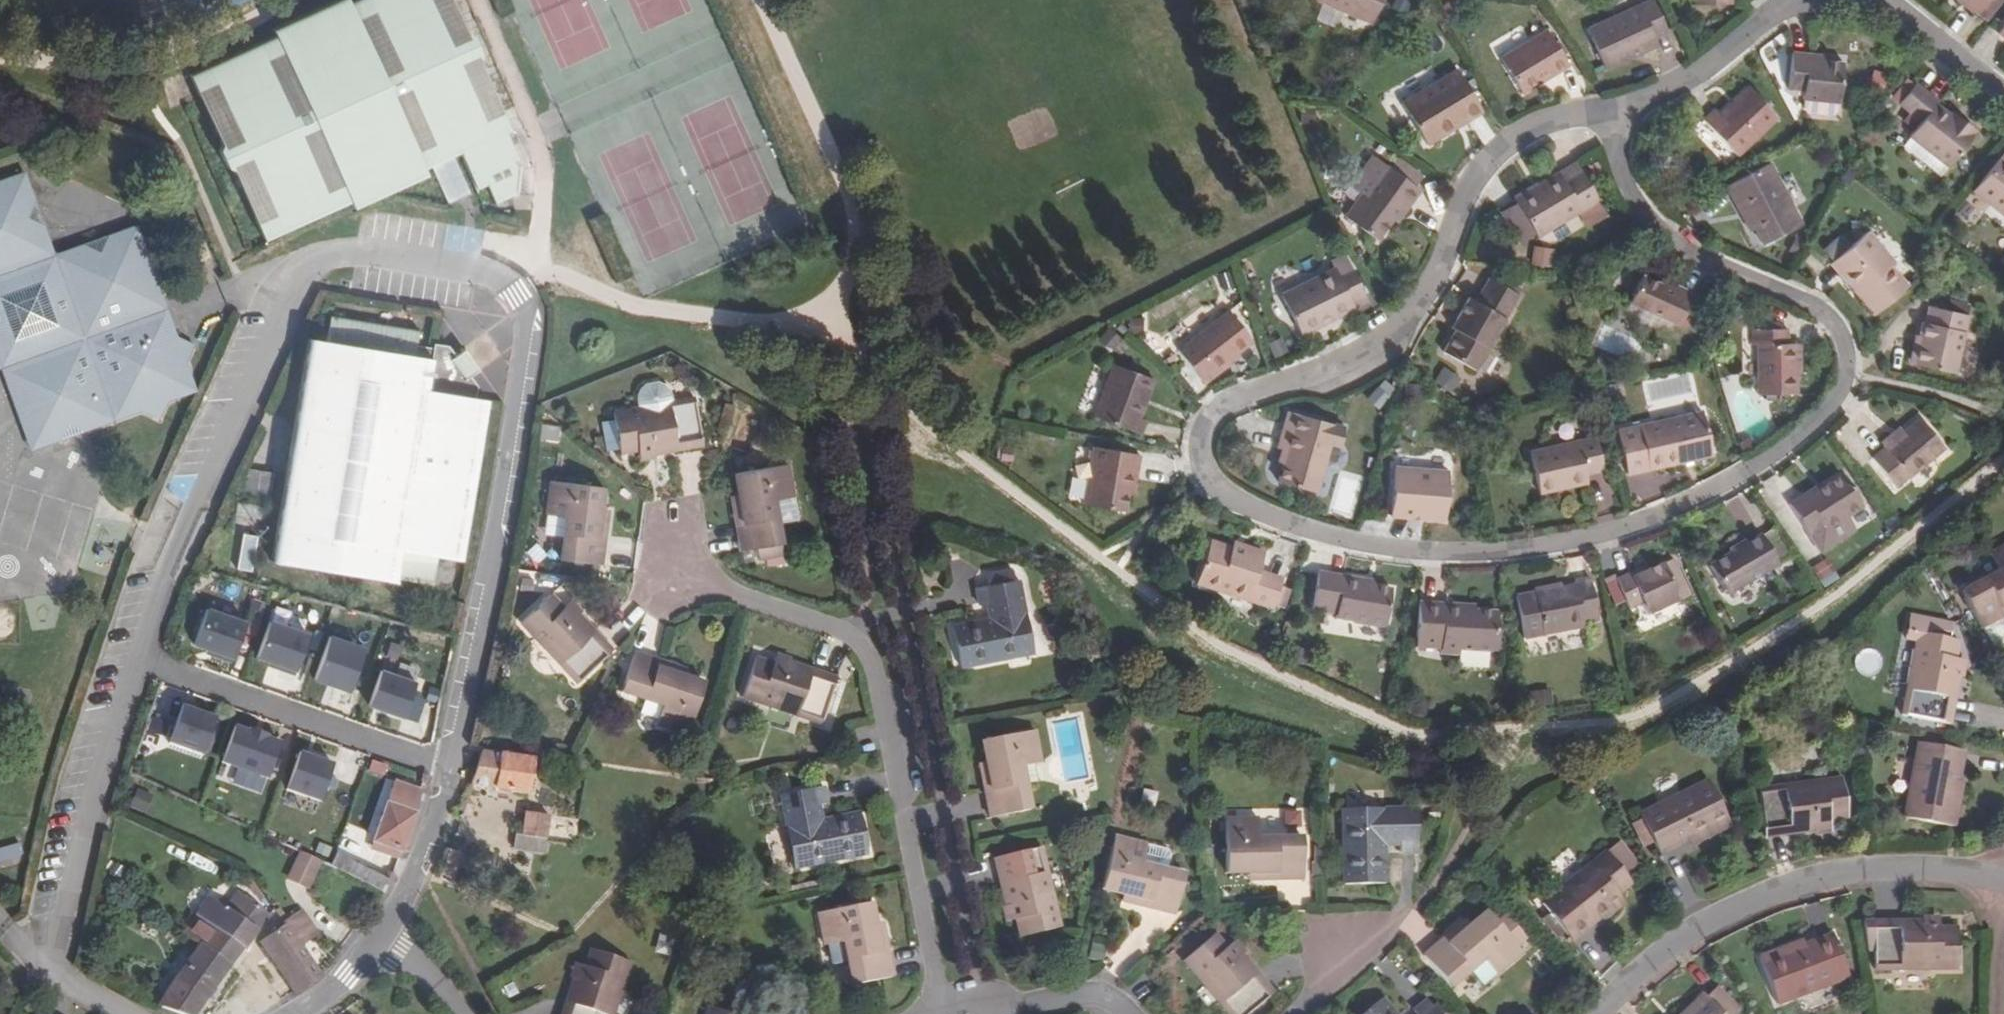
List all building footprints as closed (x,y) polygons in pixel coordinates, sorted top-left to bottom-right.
[(451,0),(353,0),(349,2),(348,0),(333,0),(272,28),(275,35),(189,74),(200,97),(221,145),(219,152),(227,170),(233,172),(265,240),(331,212),(351,203),(354,209),(427,176),(424,170),(461,153),(477,190),(487,185),(496,204),(513,196),(516,168),(513,162),(518,160),(506,133),(510,131),(501,111),(478,59),(481,53),(473,35),(465,32),(451,0)] [(1376,26),(1387,0),(1310,0),(1376,26)] [(1609,71),(1662,44),(1659,37),(1671,31),(1655,0),(1646,0),(1588,30),(1609,71)] [(1961,2),(1974,13),(1984,0),(1964,0),(1961,2)] [(1573,68),(1550,31),(1506,60),(1528,96),(1573,68)] [(1812,52),(1812,45),(1796,44),(1794,83),(1808,84),(1808,94),(1841,96),(1845,55),(1827,53),(1812,52)] [(1737,152),(1777,114),(1746,82),(1720,111),(1713,105),(1702,116),(1737,152)] [(1457,134),(1485,123),(1468,83),(1458,88),(1409,109),(1419,137),(1426,154),(1459,140),(1457,134)] [(1955,119),(1946,112),(1931,101),(1934,96),(1921,86),(1905,107),(1916,117),(1907,132),(1946,163),(1971,132),(1968,130),(1971,125),(1958,115),(1955,119)] [(1955,119),(1958,115),(1949,108),(1946,112),(1955,119)] [(1457,134),(1459,140),(1488,128),(1485,123),(1457,134)] [(2000,148),(1972,185),(2003,209),(2003,152),(2000,148)] [(1348,219),(1378,242),(1393,221),(1396,216),(1401,220),(1422,192),(1417,188),(1392,170),(1374,157),(1352,188),(1364,196),(1348,219)] [(1399,160),(1392,170),(1417,188),(1424,177),(1399,160)] [(1746,207),(1755,222),(1764,239),(1801,221),(1770,160),(1727,181),(1741,209),(1746,207)] [(1580,164),(1518,197),(1541,235),(1601,200),(1580,164)] [(11,176),(30,185),(25,171),(11,176)] [(11,176),(0,180),(0,345),(12,351),(49,369),(54,383),(46,400),(29,406),(22,421),(28,440),(44,447),(100,426),(108,408),(126,417),(142,411),(158,419),(166,403),(183,397),(191,378),(185,361),(192,346),(178,339),(171,322),(153,313),(161,295),(155,278),(163,263),(148,256),(142,239),(123,230),(109,235),(99,252),(83,244),(68,250),(63,259),(55,255),(45,251),(50,240),(45,226),(25,217),(35,198),(30,185),(11,176)] [(45,226),(35,198),(25,217),(45,226)] [(1750,224),(1755,222),(1746,207),(1741,209),(1750,224)] [(1398,224),(1401,220),(1396,216),(1393,221),(1398,224)] [(137,225),(123,230),(142,239),(137,225)] [(1862,285),(1858,289),(1876,309),(1910,281),(1892,259),(1895,256),(1868,226),(1836,256),(1862,285)] [(99,252),(109,235),(83,244),(99,252)] [(45,251),(55,255),(55,254),(50,240),(45,251)] [(68,250),(55,254),(55,255),(63,259),(68,250)] [(1862,285),(1836,256),(1832,260),(1858,289),(1862,285)] [(1354,304),(1368,297),(1358,276),(1354,278),(1348,264),(1335,270),(1335,274),(1282,298),(1302,337),(1357,310),(1354,304)] [(1631,300),(1681,324),(1695,292),(1673,282),(1670,288),(1642,274),(1631,300)] [(1480,369),(1521,292),(1493,277),(1480,301),(1472,296),(1454,327),(1460,330),(1448,352),(1480,369)] [(171,322),(161,295),(153,313),(171,322)] [(1371,303),(1368,297),(1354,304),(1357,310),(1371,303)] [(1918,329),(1911,357),(1952,368),(1966,308),(1930,299),(1925,315),(1922,315),(1918,329)] [(1209,382),(1245,353),(1260,340),(1234,310),(1184,352),(1209,382)] [(394,332),(395,326),(331,316),(326,342),(308,340),(271,563),(396,585),(397,582),(433,588),(438,558),(462,562),(488,402),(476,399),(477,387),(471,377),(480,370),(472,369),(463,357),(465,349),(455,356),(448,346),(434,344),(433,349),(416,346),(419,330),(404,328),(403,333),(394,332)] [(1797,360),(1797,339),(1787,339),(1787,325),(1751,324),(1751,339),(1756,339),(1757,388),(1798,388),(1797,360)] [(1911,357),(1918,329),(1912,327),(1906,355),(1911,357)] [(22,421),(29,406),(46,400),(54,383),(49,369),(12,351),(0,345),(0,369),(1,368),(22,421)] [(1245,353),(1209,382),(1212,386),(1247,358),(1245,353)] [(1102,420),(1147,439),(1152,424),(1147,421),(1161,384),(1122,367),(1102,420)] [(196,392),(191,378),(183,397),(196,392)] [(639,405),(670,399),(667,388),(656,378),(644,380),(637,393),(639,405)] [(1380,407),(1393,387),(1381,379),(1368,399),(1380,407)] [(693,396),(670,399),(639,405),(610,410),(611,417),(600,419),(604,441),(616,440),(617,448),(617,449),(635,446),(637,453),(653,450),(700,443),(693,396)] [(100,426),(126,417),(108,408),(100,426)] [(1626,471),(1712,451),(1702,409),(1617,429),(1626,471)] [(1905,426),(1886,441),(1873,451),(1897,481),(1944,441),(1922,413),(1905,426)] [(1886,441),(1905,426),(1901,422),(1883,436),(1886,441)] [(1290,450),(1287,462),(1283,481),(1319,490),(1330,442),(1285,431),(1282,447),(1285,448),(1290,450)] [(1568,474),(1589,467),(1588,465),(1604,461),(1595,431),(1532,449),(1544,489),(1570,482),(1568,474)] [(44,447),(28,440),(32,451),(44,447)] [(616,440),(604,441),(604,449),(617,448),(616,440)] [(1134,473),(1139,474),(1142,457),(1096,449),(1085,506),(1126,513),(1130,494),(1134,473)] [(654,457),(653,450),(637,453),(637,460),(654,457)] [(1451,514),(1453,466),(1399,462),(1397,512),(1417,513),(1418,509),(1428,510),(1428,513),(1451,514)] [(733,474),(736,495),(737,505),(730,505),(737,550),(779,543),(772,500),(792,496),(786,466),(733,474)] [(1591,476),(1589,467),(1568,474),(1570,482),(1591,476)] [(242,497),(270,502),(275,473),(248,469),(242,497)] [(1353,519),(1364,477),(1339,470),(1328,513),(1353,519)] [(1806,491),(1802,487),(1787,496),(1808,528),(1821,521),(1824,524),(1862,502),(1842,470),(1825,480),(1806,491)] [(1135,495),(1139,474),(1134,473),(1130,494),(1135,495)] [(1806,491),(1825,480),(1822,475),(1802,487),(1806,491)] [(595,527),(596,516),(600,486),(548,479),(543,510),(564,513),(557,557),(597,563),(602,528),(595,527)] [(737,505),(736,495),(729,496),(730,505),(737,505)] [(263,508),(237,504),(235,517),(261,521),(263,508)] [(604,517),(596,516),(595,527),(602,528),(604,517)] [(1730,587),(1780,556),(1762,526),(1712,556),(1730,587)] [(243,532),(236,568),(252,571),(258,535),(243,532)] [(1982,625),(2003,614),(2003,545),(1991,552),(2000,569),(1962,589),(1982,625)] [(1246,557),(1237,554),(1213,546),(1200,586),(1276,611),(1285,582),(1264,575),(1270,556),(1248,549),(1246,557)] [(1246,557),(1248,549),(1239,546),(1237,554),(1246,557)] [(1635,572),(1632,567),(1619,573),(1633,602),(1647,595),(1653,607),(1685,591),(1667,556),(1646,566),(1635,572)] [(1810,570),(1827,586),(1838,575),(1821,559),(1810,570)] [(1635,572),(1646,566),(1644,561),(1632,567),(1635,572)] [(1342,621),(1392,630),(1398,591),(1381,588),(1368,586),(1369,581),(1327,572),(1320,611),(1327,612),(1343,616),(1342,621)] [(1588,619),(1604,616),(1593,575),(1579,579),(1580,584),(1538,592),(1547,633),(1590,624),(1588,619)] [(978,605),(986,604),(991,602),(994,616),(988,617),(952,624),(959,665),(1032,651),(1024,610),(1023,610),(1017,579),(974,585),(978,605)] [(575,612),(564,600),(560,603),(549,591),(520,619),(575,679),(609,648),(575,612)] [(568,596),(564,600),(575,612),(579,608),(568,596)] [(1466,603),(1466,598),(1423,598),(1424,642),(1449,642),(1449,648),(1467,648),(1468,642),(1499,643),(1499,626),(1504,626),(1502,604),(1480,603),(1466,603)] [(991,602),(986,604),(988,617),(994,616),(991,602)] [(206,603),(191,643),(232,658),(247,618),(206,603)] [(255,656),(296,671),(312,631),(271,615),(255,656)] [(351,690),(365,644),(328,633),(314,679),(351,690)] [(1902,713),(1949,722),(1961,659),(1954,657),(1958,640),(1918,633),(1902,713)] [(672,674),(674,667),(631,653),(618,690),(659,705),(654,722),(684,733),(700,684),(683,677),(672,674)] [(772,658),(788,663),(791,659),(774,653),(772,658)] [(788,663),(772,658),(770,664),(753,658),(740,697),(817,723),(832,678),(788,663)] [(685,671),(674,667),(672,674),(683,677),(685,671)] [(368,706),(402,719),(415,685),(380,672),(368,706)] [(162,694),(149,730),(168,737),(181,701),(162,694)] [(182,708),(195,713),(197,707),(184,702),(182,708)] [(168,743),(201,757),(216,721),(195,713),(182,708),(168,743)] [(221,763),(267,780),(279,747),(265,742),(266,739),(234,727),(221,763)] [(981,739),(985,762),(987,771),(980,773),(988,816),(1030,809),(1026,784),(1022,766),(1032,765),(1039,763),(1033,729),(981,739)] [(1905,816),(1955,826),(1962,794),(1957,792),(1965,750),(1919,741),(1905,816)] [(332,777),(346,781),(356,753),(342,748),(332,777)] [(479,752),(469,786),(526,796),(532,760),(504,755),(504,752),(499,751),(498,755),(479,752)] [(284,792),(317,804),(331,765),(299,753),(284,792)] [(987,771),(985,762),(979,764),(980,773),(987,771)] [(1035,782),(1032,765),(1022,766),(1026,784),(1035,782)] [(1842,780),(1762,799),(1773,845),(1834,831),(1833,824),(1851,820),(1842,780)] [(411,813),(419,792),(392,783),(370,844),(400,855),(414,814),(411,813)] [(857,813),(822,820),(814,822),(811,807),(819,805),(826,804),(822,786),(780,794),(786,828),(783,828),(792,867),(865,854),(857,813)] [(1712,789),(1639,816),(1655,859),(1695,844),(1697,850),(1729,838),(1712,789)] [(822,820),(819,805),(811,807),(814,822),(822,820)] [(1384,883),(1384,843),(1384,836),(1400,837),(1400,844),(1400,852),(1417,852),(1417,809),(1343,808),(1344,883),(1384,883)] [(523,814),(517,850),(541,853),(546,818),(523,814)] [(1256,839),(1256,818),(1225,818),(1226,872),(1255,872),(1255,878),(1302,878),(1302,838),(1275,839),(1256,839)] [(1256,839),(1275,839),(1274,818),(1256,818),(1256,839)] [(1164,851),(1114,839),(1102,889),(1122,894),(1132,897),(1130,903),(1172,914),(1182,875),(1164,871),(1168,856),(1164,851)] [(993,858),(1004,906),(1007,922),(1014,921),(1018,936),(1057,928),(1039,847),(993,858)] [(290,850),(278,875),(298,885),(310,861),(290,850)] [(440,876),(450,880),(459,855),(448,851),(440,876)] [(1610,908),(1623,898),(1619,894),(1632,883),(1606,851),(1542,903),(1571,939),(1610,908)] [(336,855),(329,869),(382,894),(392,877),(385,872),(381,879),(336,855)] [(1132,897),(1122,894),(1120,900),(1130,903),(1132,897)] [(1627,903),(1623,898),(1610,908),(1614,913),(1627,903)] [(250,903),(237,918),(256,931),(268,916),(250,903)] [(875,944),(874,934),(868,904),(817,914),(823,947),(841,944),(850,985),(890,977),(884,942),(875,944)] [(1007,922),(1004,906),(999,907),(1002,923),(1007,922)] [(256,931),(237,918),(224,910),(215,922),(198,910),(181,934),(199,947),(227,967),(256,931)] [(1485,910),(1468,925),(1459,933),(1455,928),(1422,956),(1448,986),(1467,971),(1481,959),(1493,974),(1519,951),(1485,910)] [(257,944),(291,994),(293,997),(322,979),(300,946),(315,937),(299,912),(282,923),(283,925),(257,944)] [(1876,969),(1957,966),(1956,926),(1937,926),(1937,919),(1874,921),(1876,969)] [(1459,933),(1468,925),(1463,920),(1455,928),(1459,933)] [(875,944),(884,942),(881,933),(874,934),(875,944)] [(1230,945),(1224,949),(1212,936),(1183,962),(1228,1013),(1245,1013),(1270,993),(1239,956),(1230,945)] [(1774,1007),(1849,981),(1833,939),(1792,953),(1790,948),(1758,959),(1774,1007)] [(1234,941),(1230,945),(1239,956),(1244,952),(1234,941)] [(227,967),(199,947),(178,973),(159,1009),(174,1013),(194,1013),(222,974),(227,967)] [(576,965),(571,980),(559,1013),(610,1013),(627,964),(588,950),(582,967),(576,965)] [(1481,959),(1467,971),(1480,985),(1493,974),(1481,959)] [(566,979),(571,980),(576,965),(572,963),(566,979)] [(1701,994),(1682,1013),(1720,1013),(1701,994)] [(1380,999),(1362,1013),(1393,1013),(1380,999)] [(1414,1013),(1438,1013),(1426,1000),(1412,1012),(1414,1013)]
